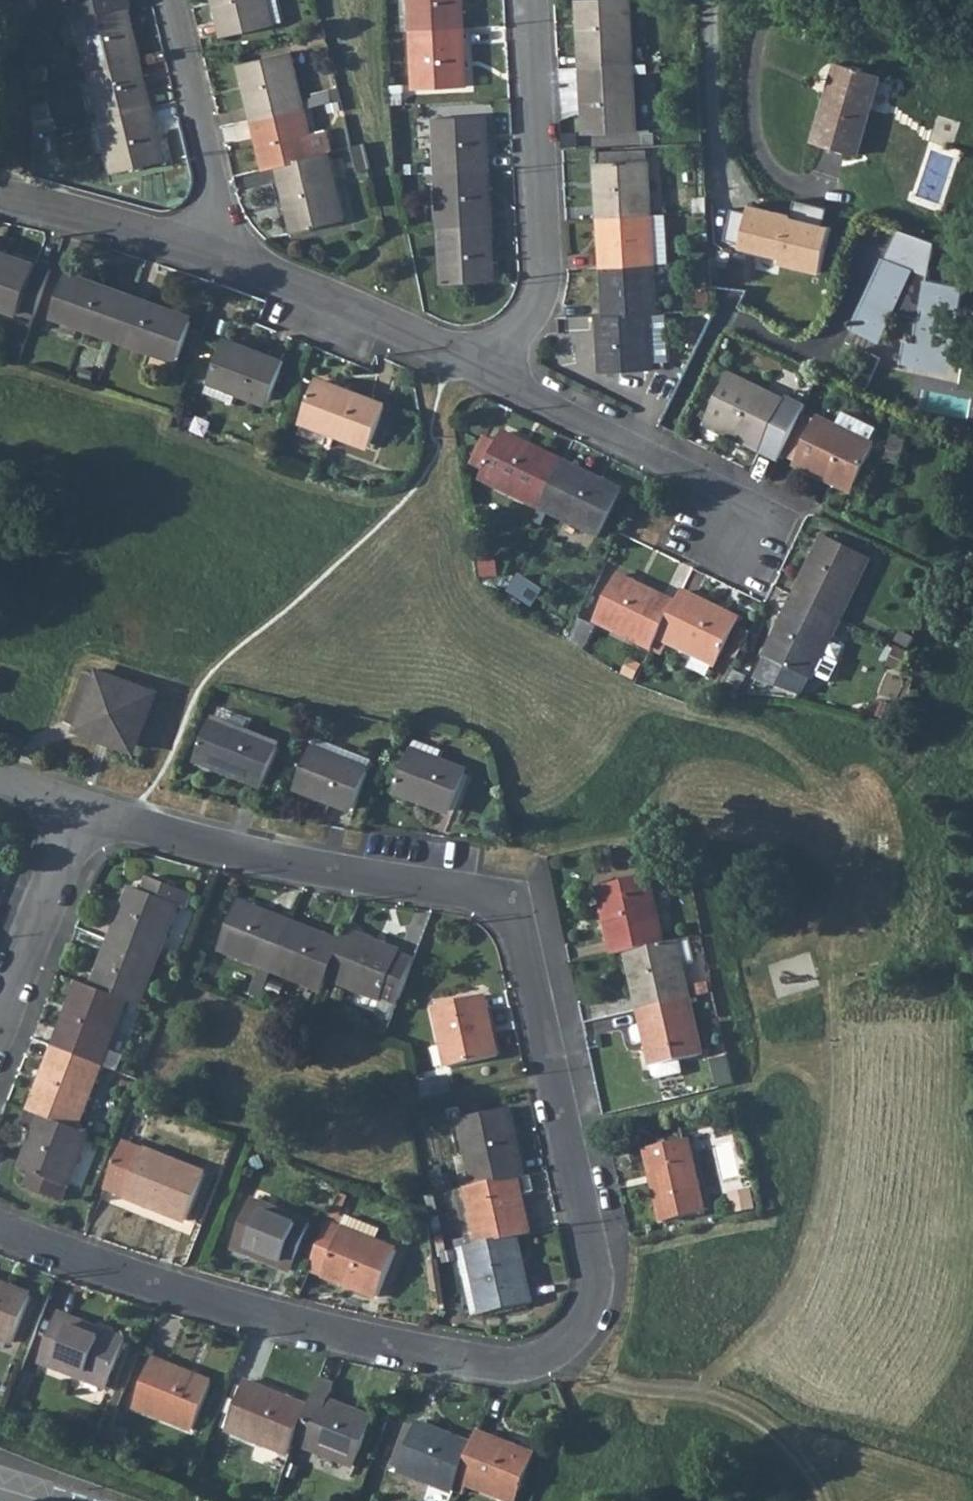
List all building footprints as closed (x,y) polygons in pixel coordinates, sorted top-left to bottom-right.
[(76,17),(90,72),(139,60),(125,5),(128,4),(127,0),(81,0),(69,3),(73,18),(76,17)] [(226,38),(274,25),(267,0),(216,0),(226,38)] [(414,30),(465,27),(464,0),(413,0),(414,30)] [(585,62),(634,59),(631,0),(582,0),(585,62)] [(465,27),(414,30),(418,87),(468,84),(465,27)] [(292,55),(244,67),(256,113),(304,101),(292,55)] [(835,56),(812,137),(854,149),(877,68),(860,64),(861,60),(853,57),(852,61),(835,56)] [(634,59),(585,62),(589,130),(638,128),(634,59)] [(139,60),(90,72),(102,119),(151,107),(139,60)] [(304,101),(256,113),(267,159),(279,156),(315,147),(304,101)] [(151,107),(102,119),(116,173),(164,161),(151,107)] [(487,113),(437,117),(440,167),(491,164),(488,120),(487,113)] [(362,136),(352,138),(358,162),(368,160),(362,136)] [(315,147),(279,156),(296,222),(343,209),(327,145),(315,147)] [(651,156),(600,159),(603,213),(653,210),(651,156)] [(491,164),(440,167),(444,223),(494,220),(491,164)] [(822,275),(832,226),(750,205),(739,251),(780,259),(780,265),(822,275)] [(653,210),(603,213),(605,262),(656,259),(653,210)] [(494,220),(444,223),(447,277),(498,275),(494,220)] [(931,274),(932,268),(886,252),(852,323),(881,337),(895,307),(922,312),(917,336),(909,335),(904,357),(922,361),(924,352),(946,357),(956,309),(962,309),(968,281),(931,274)] [(0,255),(0,307),(33,318),(49,270),(0,254),(0,255)] [(656,259),(605,262),(608,311),(650,308),(659,308),(656,259)] [(99,328),(115,334),(127,299),(104,291),(62,278),(50,312),(79,322),(78,325),(97,332),(99,328)] [(127,299),(115,334),(129,339),(128,342),(147,349),(149,346),(176,355),(189,320),(127,299)] [(650,308),(653,357),(670,356),(668,307),(659,308),(650,308)] [(608,311),(602,311),(605,368),(653,365),(650,308),(608,311)] [(224,342),(211,377),(238,387),(236,391),(254,398),(256,393),(268,398),(282,360),(268,355),(252,349),(250,351),(224,342)] [(728,367),(708,411),(764,438),(782,446),(806,395),(794,389),(791,396),(784,393),(728,367)] [(315,382),(303,415),(336,428),(335,432),(353,440),(355,435),(372,442),(386,405),(343,388),(341,392),(315,382)] [(817,408),(797,452),(857,480),(878,436),(817,408)] [(483,474),(544,503),(565,458),(504,429),(483,474)] [(782,446),(764,438),(761,443),(779,452),(782,446)] [(565,458),(544,503),(605,530),(626,486),(565,458)] [(828,527),(800,587),(847,608),(874,547),(828,527)] [(601,615),(659,641),(664,631),(680,597),(622,570),(601,615)] [(680,597),(664,631),(724,657),(744,612),(704,594),(685,585),(680,597)] [(776,648),(766,670),(810,683),(818,666),(820,667),(847,608),(800,587),(774,646),(776,648)] [(68,720),(133,744),(139,729),(136,728),(143,708),(146,710),(152,695),(86,671),(68,720)] [(204,725),(190,761),(257,786),(271,751),(204,725)] [(315,750),(302,784),(359,806),(372,771),(315,750)] [(415,753),(400,786),(457,810),(471,777),(415,753)] [(642,877),(592,888),(609,956),(621,953),(658,944),(642,877)] [(141,878),(134,895),(170,908),(178,911),(185,894),(141,878)] [(125,890),(104,945),(149,962),(170,908),(134,895),(125,890)] [(230,904),(212,950),(265,971),(284,924),(230,904)] [(284,924),(265,971),(317,991),(323,979),(337,945),(284,924)] [(337,945),(323,979),(376,999),(394,953),(342,933),(337,945)] [(658,944),(621,953),(624,966),(634,1008),(683,996),(670,942),(658,944)] [(104,945),(86,990),(120,1003),(132,1008),(149,962),(104,945)] [(74,986),(50,1049),(95,1067),(120,1003),(86,990),(74,986)] [(482,996),(434,1008),(448,1067),(497,1054),(482,996)] [(650,1074),(654,1076),(677,1071),(674,1059),(697,1053),(683,996),(634,1008),(638,1023),(641,1039),(650,1074)] [(641,1039),(638,1023),(628,1025),(626,1028),(629,1039),(632,1041),(641,1039)] [(50,1049),(25,1114),(70,1131),(95,1067),(50,1049)] [(449,1077),(442,1078),(446,1094),(453,1093),(449,1077)] [(442,1078),(419,1083),(422,1099),(446,1094),(442,1078)] [(500,1108),(452,1120),(468,1188),(511,1178),(517,1177),(500,1108)] [(32,1132),(17,1171),(28,1175),(63,1189),(83,1136),(70,1131),(25,1114),(20,1128),(32,1132)] [(686,1136),(644,1146),(662,1220),(703,1210),(686,1136)] [(120,1137),(102,1182),(186,1212),(202,1168),(120,1137)] [(63,1189),(28,1175),(23,1188),(58,1202),(63,1189)] [(468,1188),(461,1190),(474,1245),(512,1236),(524,1233),(511,1178),(468,1188)] [(752,1189),(731,1193),(735,1213),(757,1210),(752,1189)] [(245,1195),(227,1241),(288,1264),(306,1218),(245,1195)] [(337,1224),(319,1269),(374,1289),(391,1245),(337,1224)] [(474,1245),(462,1248),(475,1305),(525,1294),(512,1236),(474,1245)] [(11,1341),(29,1294),(0,1283),(0,1337),(11,1341)] [(56,1310),(38,1357),(107,1383),(125,1337),(56,1310)] [(153,1355),(136,1398),(194,1421),(212,1378),(153,1355)] [(307,1403),(293,1438),(353,1462),(372,1417),(326,1397),(336,1375),(321,1369),(307,1403)] [(226,1424),(289,1449),(293,1438),(307,1403),(246,1377),(226,1424)] [(393,1469),(448,1492),(453,1479),(467,1445),(412,1423),(393,1469)] [(453,1479),(506,1500),(510,1500),(529,1457),(471,1433),(467,1445),(453,1479)]
